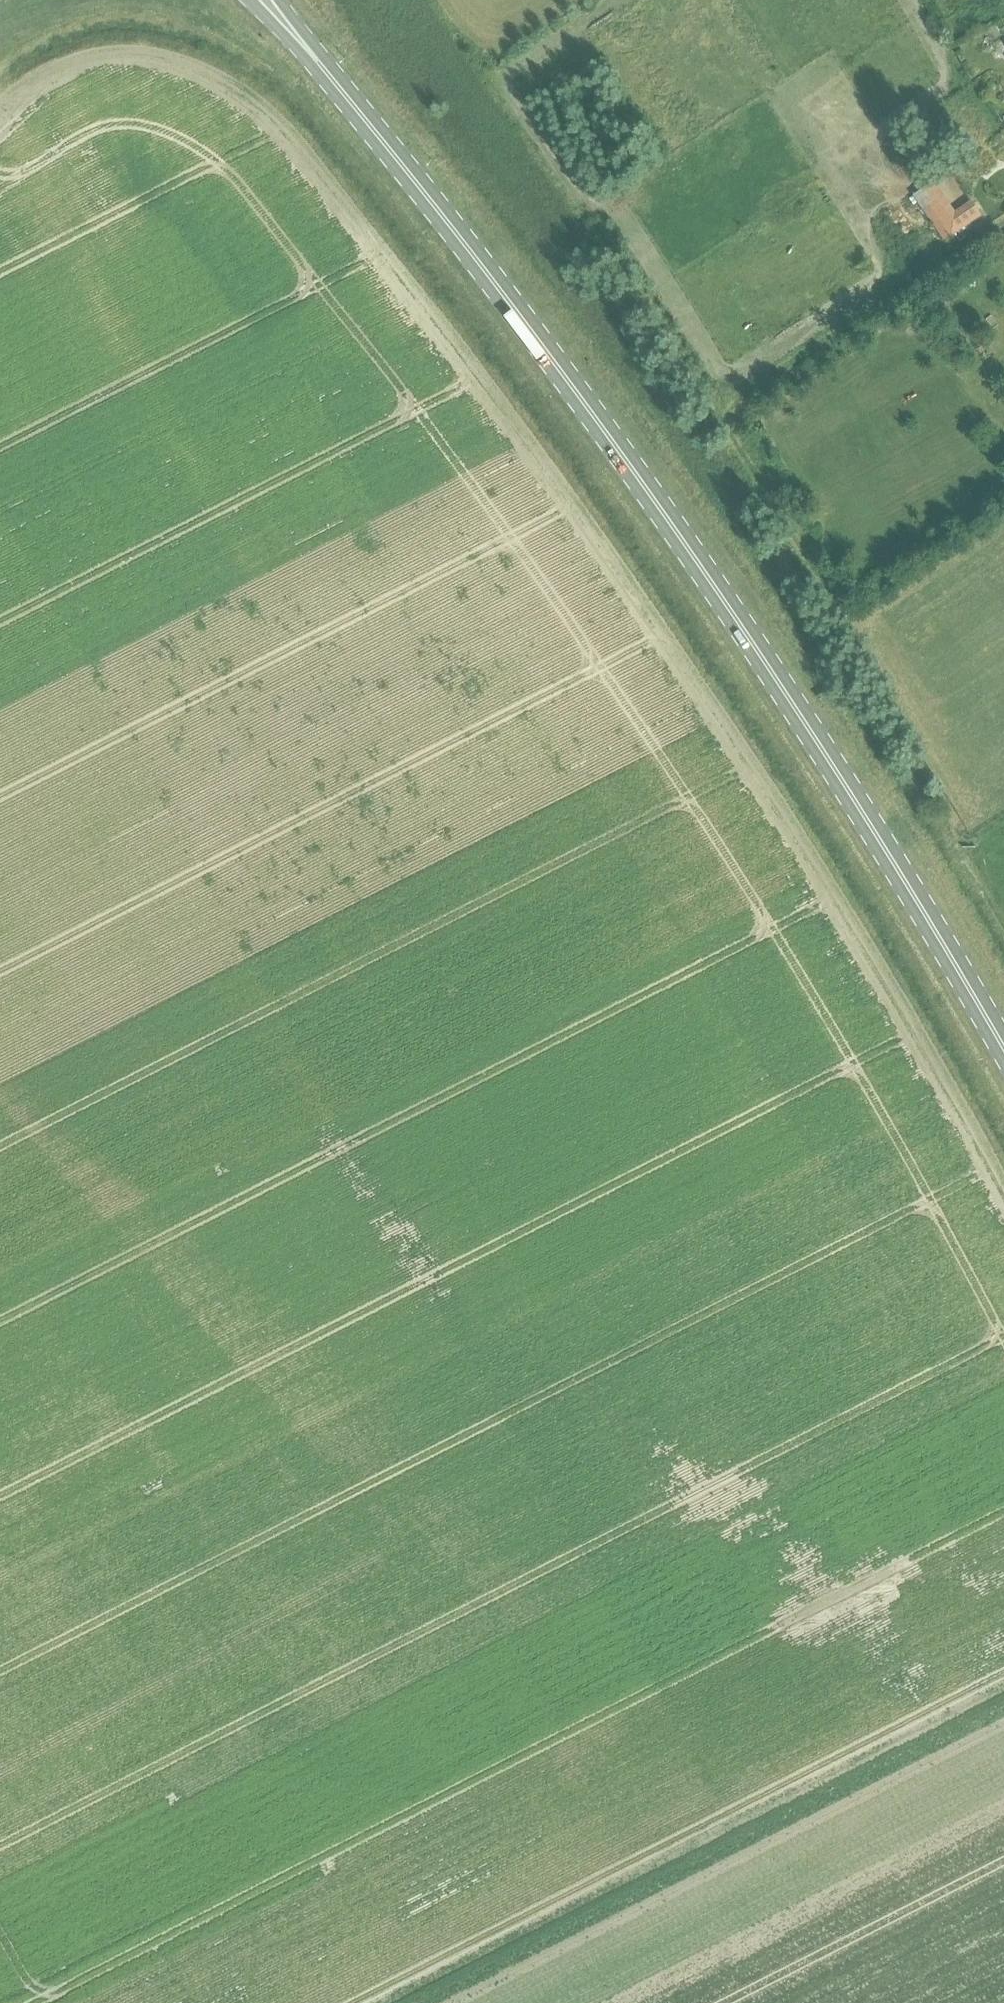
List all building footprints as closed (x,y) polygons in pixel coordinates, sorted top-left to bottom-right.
[(919,191),(909,198),(940,243),(950,236),(981,215),(973,204),(954,217),(931,183),(919,191)]
